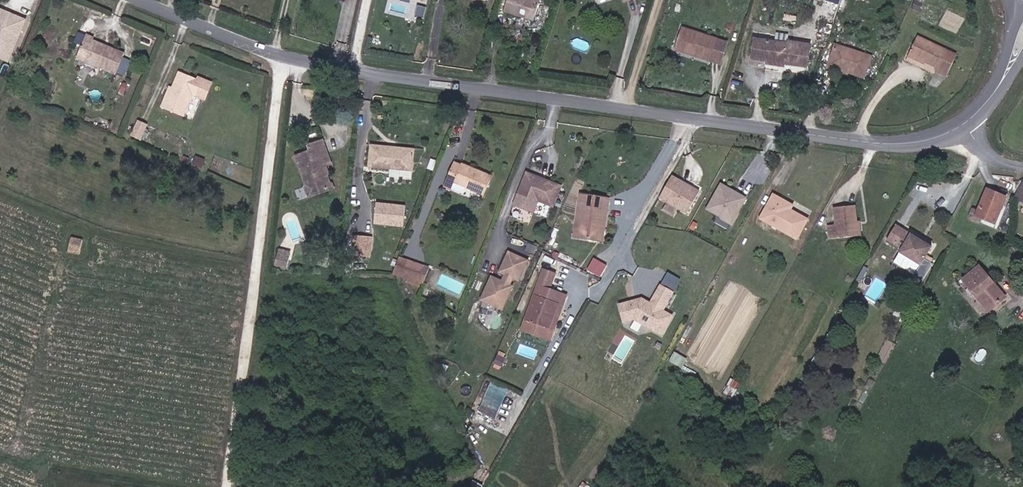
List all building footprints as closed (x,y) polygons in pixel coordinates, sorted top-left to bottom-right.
[(522,0),(511,0),(506,16),(536,25),(542,6),(522,0)] [(0,8),(0,61),(8,64),(27,19),(0,8)] [(699,36),(685,32),(679,50),(693,54),(699,36)] [(697,55),(696,58),(712,64),(719,43),(699,36),(693,54),(697,55)] [(103,59),(106,49),(94,44),(95,41),(88,38),(83,50),(103,59)] [(932,66),(930,70),(946,76),(955,56),(915,38),(908,55),(932,66)] [(756,44),(752,63),(766,66),(766,68),(806,72),(810,51),(787,47),(787,50),(756,44)] [(876,48),(840,45),(838,67),(874,70),(876,48)] [(124,56),(106,49),(103,59),(110,62),(110,67),(119,69),(124,56)] [(103,59),(83,50),(79,62),(116,77),(119,69),(110,67),(110,62),(103,59)] [(207,97),(213,80),(199,75),(199,77),(180,71),(170,100),(167,100),(165,107),(186,115),(194,91),(207,97)] [(139,119),(132,135),(141,139),(148,123),(139,119)] [(310,147),(312,152),(297,158),(310,192),(328,185),(321,166),(328,163),(325,155),(329,154),(324,142),(310,147)] [(414,149),(370,144),(368,166),(411,171),(414,149)] [(453,180),(460,183),(463,178),(473,183),(473,185),(490,193),(497,176),(469,164),(468,167),(460,163),(453,180)] [(530,175),(517,207),(536,214),(541,203),(556,209),(564,189),(530,175)] [(473,183),(463,178),(460,183),(471,188),(473,185),(473,183)] [(691,216),(703,194),(676,179),(664,200),(691,216)] [(747,200),(718,183),(703,210),(731,227),(747,200)] [(978,217),(998,225),(999,226),(1009,199),(988,191),(978,217)] [(573,237),(598,239),(602,197),(578,195),(573,237)] [(760,216),(796,237),(805,218),(788,209),(790,205),(772,195),(760,216)] [(607,197),(602,197),(598,239),(603,240),(607,197)] [(406,205),(375,202),(373,226),(404,229),(406,205)] [(855,236),(854,222),(857,222),(855,205),(833,208),(836,224),(827,225),(828,239),(855,236)] [(861,222),(857,222),(854,222),(855,236),(862,235),(861,222)] [(922,265),(933,246),(897,224),(888,240),(896,244),(900,237),(908,241),(901,252),(922,265)] [(370,257),(372,237),(352,235),(350,255),(370,257)] [(84,243),(78,242),(71,241),(67,257),(80,259),(84,243)] [(529,260),(507,251),(497,274),(502,276),(500,280),(490,275),(478,301),(502,312),(513,286),(510,284),(512,281),(518,284),(529,260)] [(594,256),(588,270),(603,277),(610,264),(594,256)] [(288,269),(290,259),(289,259),(279,257),(278,257),(276,266),(288,269)] [(428,268),(397,257),(392,272),(423,282),(428,268)] [(1006,301),(977,267),(962,279),(992,314),(1006,301)] [(543,337),(555,304),(549,302),(553,291),(548,289),(554,273),(542,269),(520,329),(543,337)] [(665,312),(675,294),(663,287),(653,305),(647,301),(644,306),(638,302),(622,306),(627,323),(637,320),(647,326),(649,324),(666,333),(675,317),(665,312)] [(548,339),(565,295),(553,291),(549,302),(555,304),(543,337),(548,339)] [(666,333),(649,324),(647,326),(665,335),(666,333)] [(491,380),(480,412),(498,418),(509,387),(491,380)]
